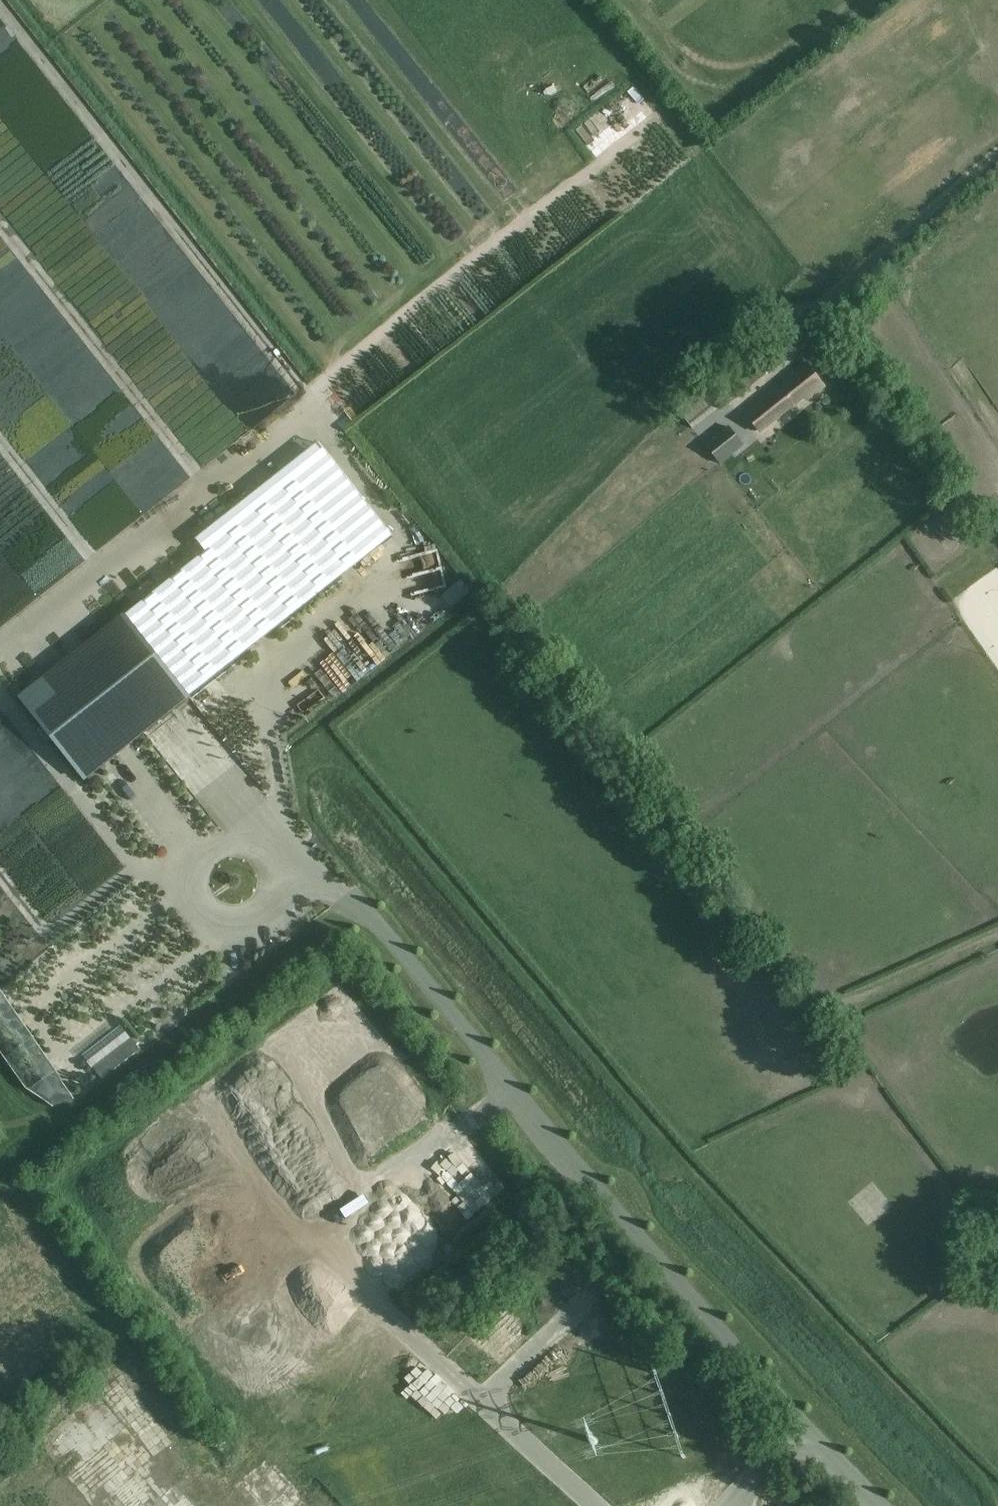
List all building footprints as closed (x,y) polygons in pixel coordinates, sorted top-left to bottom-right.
[(694,429),(728,402),(730,405),(769,374),(757,359),(719,389),(714,382),(679,409),(694,429)] [(824,387),(806,364),(744,415),(759,434),(805,397),(807,400),(824,387)] [(729,427),(706,446),(719,462),(742,444),(729,427)] [(125,616),(189,698),(369,555),(305,474),(125,616)] [(85,780),(189,698),(125,616),(20,698),(85,780)] [(103,1395),(93,1403),(110,1425),(120,1417),(103,1395)]
